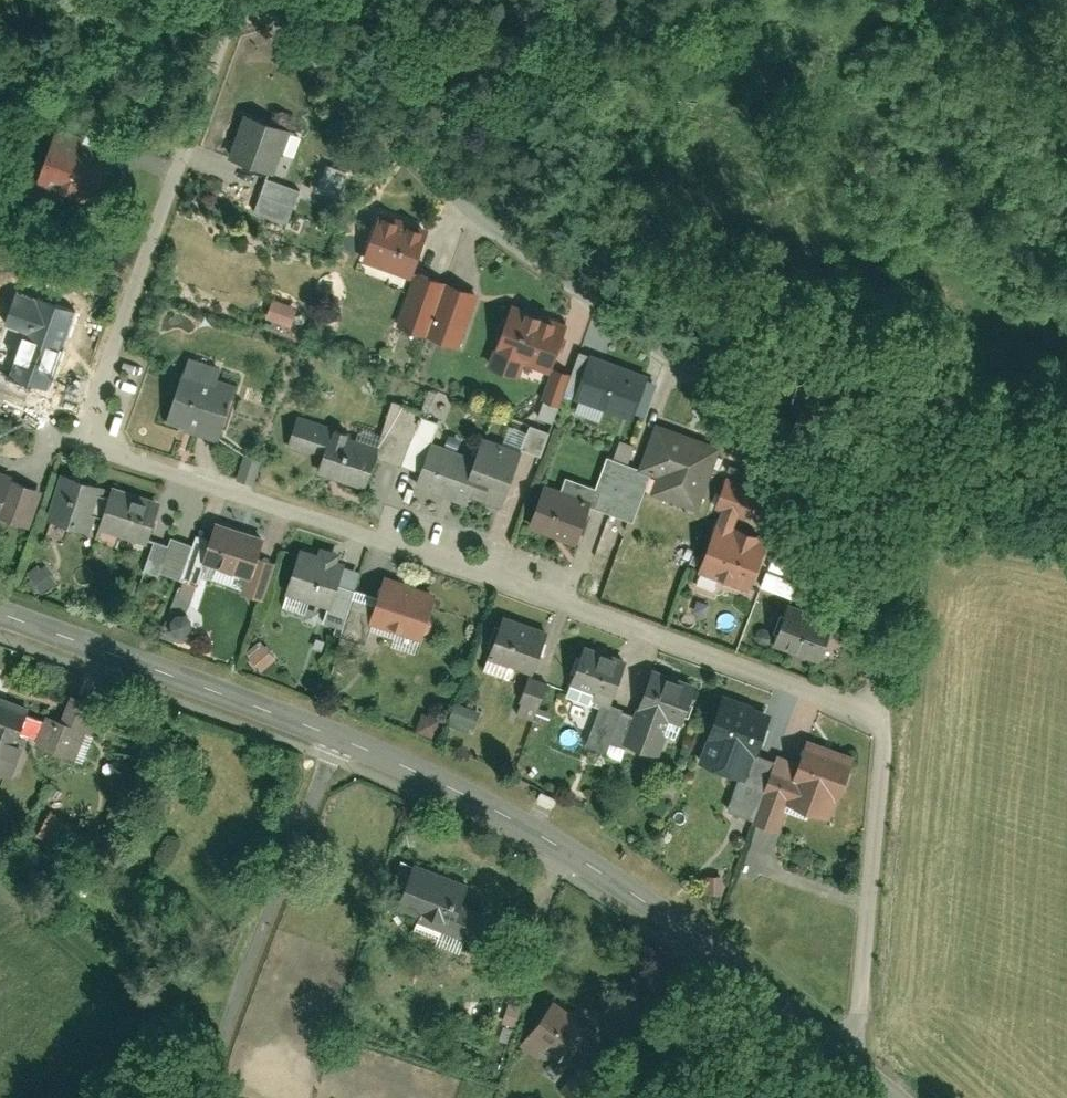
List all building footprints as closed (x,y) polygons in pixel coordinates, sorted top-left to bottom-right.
[(290,124),(244,108),(226,157),(272,174),(290,124)] [(125,144),(55,123),(38,176),(108,197),(125,144)] [(259,176),(250,213),(286,221),(294,184),(259,176)] [(424,224),(376,208),(360,258),(408,274),(424,224)] [(462,347),(481,290),(415,268),(396,325),(462,347)] [(15,282),(0,329),(0,366),(53,383),(79,303),(15,282)] [(297,303),(272,295),(264,320),(289,328),(297,303)] [(568,319),(508,299),(485,366),(545,386),(568,319)] [(241,368),(185,350),(162,419),(218,437),(241,368)] [(652,372),(591,353),(576,400),(637,420),(652,372)] [(438,415),(389,400),(372,455),(421,470),(431,440),(438,415)] [(334,422),(294,412),(285,447),(317,455),(313,472),(364,485),(372,455),(373,447),(331,436),(334,422)] [(725,445),(656,420),(632,486),(701,511),(725,445)] [(527,445),(482,430),(474,454),(431,440),(421,470),(416,482),(505,511),(527,445)] [(232,477),(251,483),(260,459),(241,452),(232,477)] [(100,475),(56,464),(43,514),(87,525),(100,475)] [(0,465),(0,513),(25,521),(39,478),(0,465)] [(160,488),(109,476),(97,525),(148,538),(160,488)] [(761,487),(727,476),(693,577),(745,595),(760,551),(783,559),(795,523),(753,509),(761,487)] [(590,496),(543,480),(527,527),(574,543),(590,496)] [(262,530),(215,515),(201,560),(243,573),(239,588),(262,595),(273,558),(255,553),(262,530)] [(175,579),(186,542),(164,535),(162,542),(147,538),(138,568),(175,579)] [(344,554),(298,539),(283,587),(329,602),(344,554)] [(437,585),(383,568),(367,620),(421,636),(437,585)] [(832,611),(785,596),(770,642),(818,657),(832,611)] [(546,625),(502,610),(486,654),(530,670),(546,625)] [(625,655),(583,641),(567,690),(598,701),(585,740),(606,748),(610,734),(620,706),(609,702),(625,655)] [(263,644),(246,651),(252,668),(269,661),(263,644)] [(636,712),(620,706),(610,734),(655,751),(668,715),(681,719),(695,681),(653,666),(636,712)] [(522,673),(510,711),(534,719),(546,680),(522,673)] [(60,714),(45,708),(32,740),(76,758),(100,700),(71,688),(60,714)] [(767,703),(720,688),(697,755),(738,769),(725,806),(751,817),(772,750),(753,745),(767,703)] [(13,776),(27,738),(13,733),(25,702),(0,692),(0,771),(13,776)] [(451,701),(445,721),(470,728),(476,708),(451,701)] [(427,735),(434,719),(422,715),(415,731),(427,735)] [(794,758),(772,750),(751,817),(780,828),(791,799),(832,814),(855,750),(803,731),(794,758)] [(466,875),(411,857),(395,906),(417,913),(415,921),(471,939),(481,910),(457,902),(466,875)] [(708,874),(708,893),(721,893),(721,874),(708,874)] [(592,1014),(550,991),(522,1041),(564,1064),(592,1014)]
